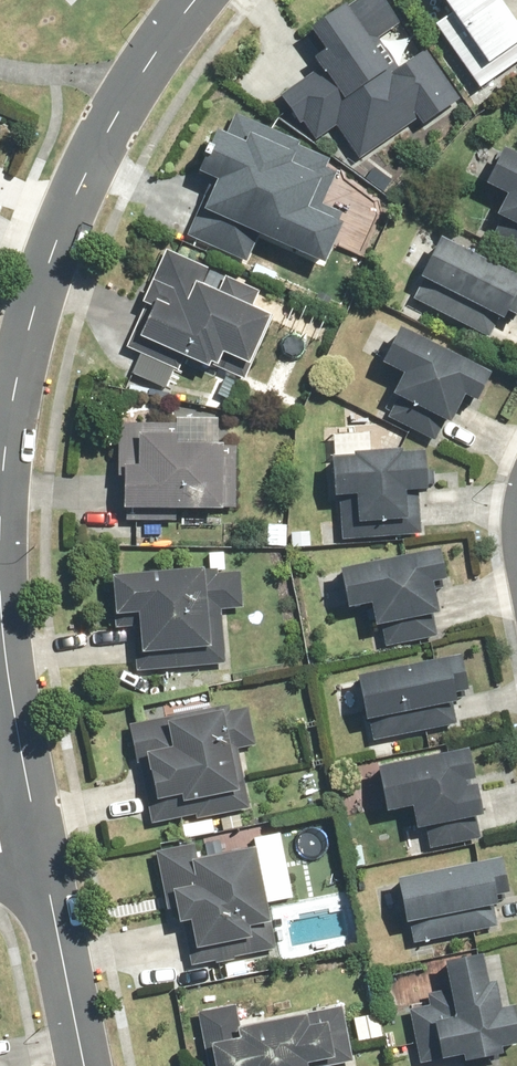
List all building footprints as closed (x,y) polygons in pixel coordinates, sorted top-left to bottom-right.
[(295,32),(316,71),(280,92),(308,143),(339,127),(357,158),(423,122),(457,101),(422,51),(421,52),(377,0),(354,0),(295,32)] [(493,0),(432,0),(444,17),(430,28),(476,88),(516,56),(516,40),(489,3),(493,0)] [(236,114),(188,221),(246,246),(257,222),(329,253),(347,213),(317,200),(336,158),(236,114)] [(480,189),(499,198),(489,220),(516,234),(516,163),(497,153),(480,189)] [(511,321),(516,309),(516,284),(432,239),(412,277),(495,321),(499,315),(511,321)] [(215,357),(243,371),(275,304),(164,251),(137,307),(146,312),(134,339),(207,373),(215,357)] [(455,397),(469,404),(484,377),(379,321),(366,346),(381,354),(374,365),(396,376),(386,395),(441,424),(455,397)] [(216,430),(216,420),(172,419),(173,426),(116,426),(116,447),(132,446),(132,468),(116,468),(116,511),(216,511),(216,430)] [(434,474),(417,473),(417,457),(367,455),(367,434),(355,434),(355,430),(324,429),(324,443),(330,443),(330,459),(323,459),(322,497),(351,497),(350,526),(380,527),(380,532),(416,533),(417,487),(434,488),(434,474)] [(434,635),(430,615),(425,593),(439,589),(431,552),(330,576),(338,612),(362,606),(367,630),(377,628),(382,648),(434,635)] [(237,574),(222,575),(221,553),(204,553),(204,575),(109,578),(111,619),(131,618),(132,668),(218,666),(217,613),(238,613),(237,574)] [(448,703),(461,700),(452,658),(350,681),(364,743),(453,725),(448,703)] [(127,725),(134,764),(140,763),(151,826),(245,810),(234,747),(254,744),(247,705),(127,725)] [(477,844),(467,781),(472,781),(467,754),(370,769),(377,814),(404,810),(412,855),(477,844)] [(251,847),(192,859),(189,847),(154,854),(160,882),(169,929),(180,927),(189,970),(273,953),(251,847)] [(487,905),(501,901),(499,892),(504,891),(497,860),(492,862),(389,886),(404,949),(492,927),(487,905)] [(482,985),(476,958),(440,966),(450,1019),(431,1023),(428,1007),(405,1012),(415,1063),(515,1042),(508,1007),(495,1009),(490,984),(482,985)] [(349,1064),(339,1010),(238,1029),(233,1003),(195,1011),(206,1065),(336,1065),(349,1064)] [(376,1015),(352,1019),(355,1042),(380,1040),(376,1015)]
